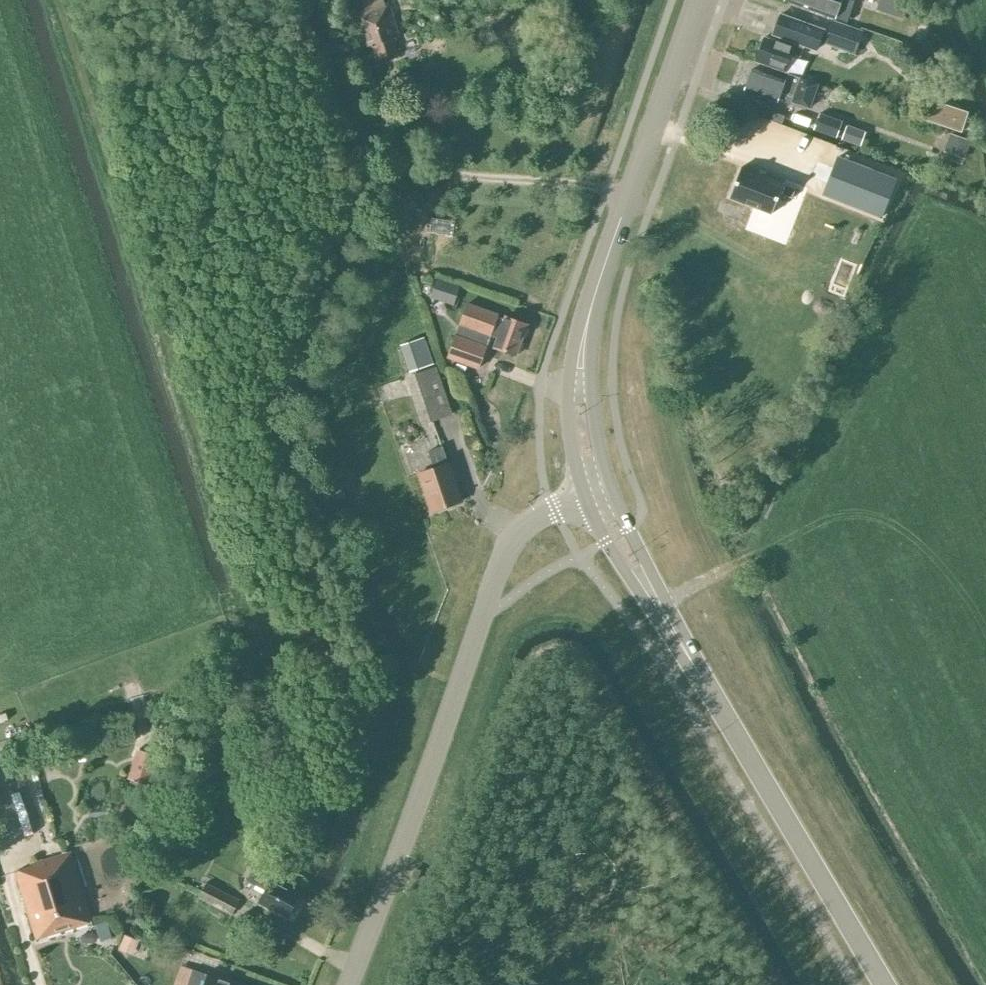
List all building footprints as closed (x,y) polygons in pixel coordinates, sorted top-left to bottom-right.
[(365,47),(373,44),(378,59),(397,51),(393,37),(400,35),(389,2),(385,3),(384,0),(362,0),(365,10),(354,14),(365,47)] [(834,17),(840,0),(786,0),(834,17)] [(816,49),(824,29),(812,25),(780,13),(773,34),(789,39),(804,45),(805,45),(816,49)] [(852,52),(860,29),(829,18),(821,41),(852,52)] [(800,56),(804,45),(789,39),(787,45),(764,37),(756,60),(785,70),(790,56),(800,56)] [(792,101),(809,107),(818,83),(788,73),(785,80),(753,68),(745,89),(778,101),(781,92),(794,97),(792,101)] [(947,106),(927,99),(920,119),(941,126),(947,106)] [(837,136),(842,121),(820,113),(814,128),(837,136)] [(862,149),(868,133),(850,125),(843,140),(862,149)] [(944,151),(966,159),(972,141),(950,133),(944,151)] [(839,156),(824,194),(881,217),(896,179),(839,156)] [(796,188),(742,167),(730,197),(772,214),(780,193),(792,198),(796,188)] [(408,192),(409,180),(391,179),(391,191),(408,192)] [(392,224),(391,213),(380,215),(381,225),(392,224)] [(434,278),(428,297),(454,305),(460,287),(434,278)] [(498,313),(468,303),(448,357),(478,367),(490,334),(498,337),(494,346),(516,354),(527,324),(506,316),(504,319),(497,316),(498,313)] [(410,371),(434,363),(425,336),(401,344),(410,371)] [(427,421),(452,413),(436,363),(412,371),(427,421)] [(432,510),(461,500),(449,462),(448,463),(442,446),(429,450),(434,467),(419,473),(432,510)] [(265,862),(272,850),(259,842),(252,854),(265,862)] [(71,851),(31,863),(31,866),(16,871),(36,937),(92,920),(71,851)] [(295,902),(300,893),(294,890),(294,889),(272,877),(271,877),(254,868),(248,880),(265,889),(259,900),(288,915),(290,912),(293,912),(296,905),(295,902)] [(239,900),(208,883),(200,897),(231,914),(239,900)] [(126,935),(120,950),(133,956),(140,941),(126,935)] [(187,984),(204,984),(208,973),(193,968),(187,984)] [(232,981),(233,979),(209,970),(208,973),(204,984),(244,984),(232,981)]
